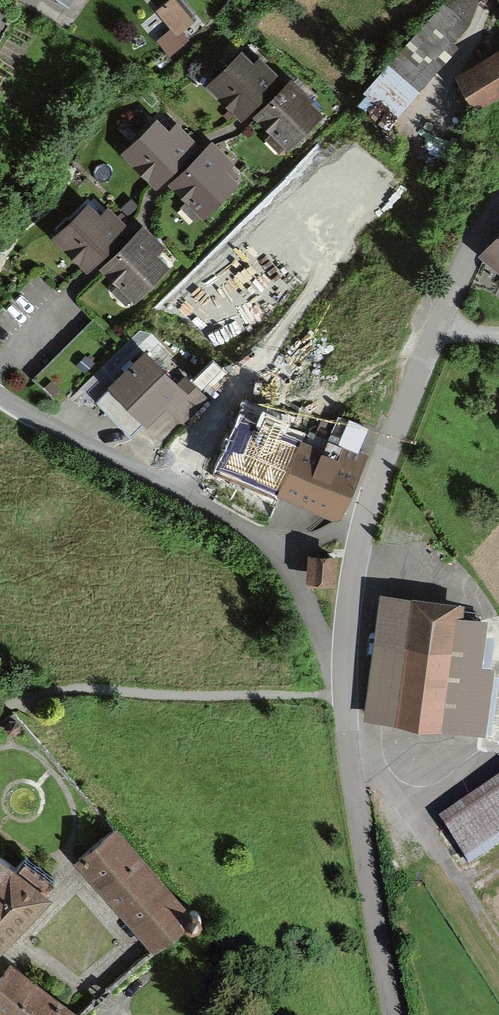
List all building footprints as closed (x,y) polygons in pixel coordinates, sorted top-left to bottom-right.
[(171,28),(157,39),(168,53),(202,27),(181,0),(168,0),(156,9),(171,28)] [(391,113),(456,41),(474,0),(444,0),(363,88),(391,113)] [(454,72),(473,107),(498,92),(498,47),(454,72)] [(243,51),(206,86),(241,123),(249,115),(285,152),(323,116),(311,103),(316,98),(293,73),(286,80),(262,55),(254,63),(243,51)] [(157,120),(124,155),(161,190),(169,182),(203,146),(178,122),(169,132),(157,120)] [(237,183),(226,173),(234,164),(209,140),(203,146),(169,182),(205,216),(237,183)] [(90,201),(55,234),(89,270),(95,264),(133,303),(171,267),(159,255),(166,248),(142,223),(133,232),(109,207),(102,213),(90,201)] [(498,268),(498,226),(478,251),(498,268)] [(145,348),(110,383),(112,385),(98,399),(130,432),(143,419),(146,422),(167,402),(184,420),(207,398),(186,377),(179,384),(145,348)] [(337,452),(299,435),(244,405),(217,458),(274,487),(302,499),(331,511),(341,515),(367,454),(341,443),(337,452)] [(345,444),(365,449),(372,424),(351,419),(345,444)] [(310,550),(308,579),(335,581),(336,552),(310,550)] [(461,599),(381,590),(366,716),(487,729),(493,668),(490,668),(494,635),(485,634),(486,618),(459,615),(461,599)] [(439,819),(469,865),(498,845),(498,778),(439,819)] [(115,828),(76,863),(155,954),(184,933),(175,919),(185,911),(115,828)] [(50,896),(42,891),(52,879),(26,861),(17,871),(0,857),(0,950),(25,923),(50,896)] [(186,913),(183,920),(186,928),(191,931),(198,928),(201,922),(199,915),(193,911),(186,913)] [(12,966),(0,983),(0,1014),(77,1014),(12,966)]
